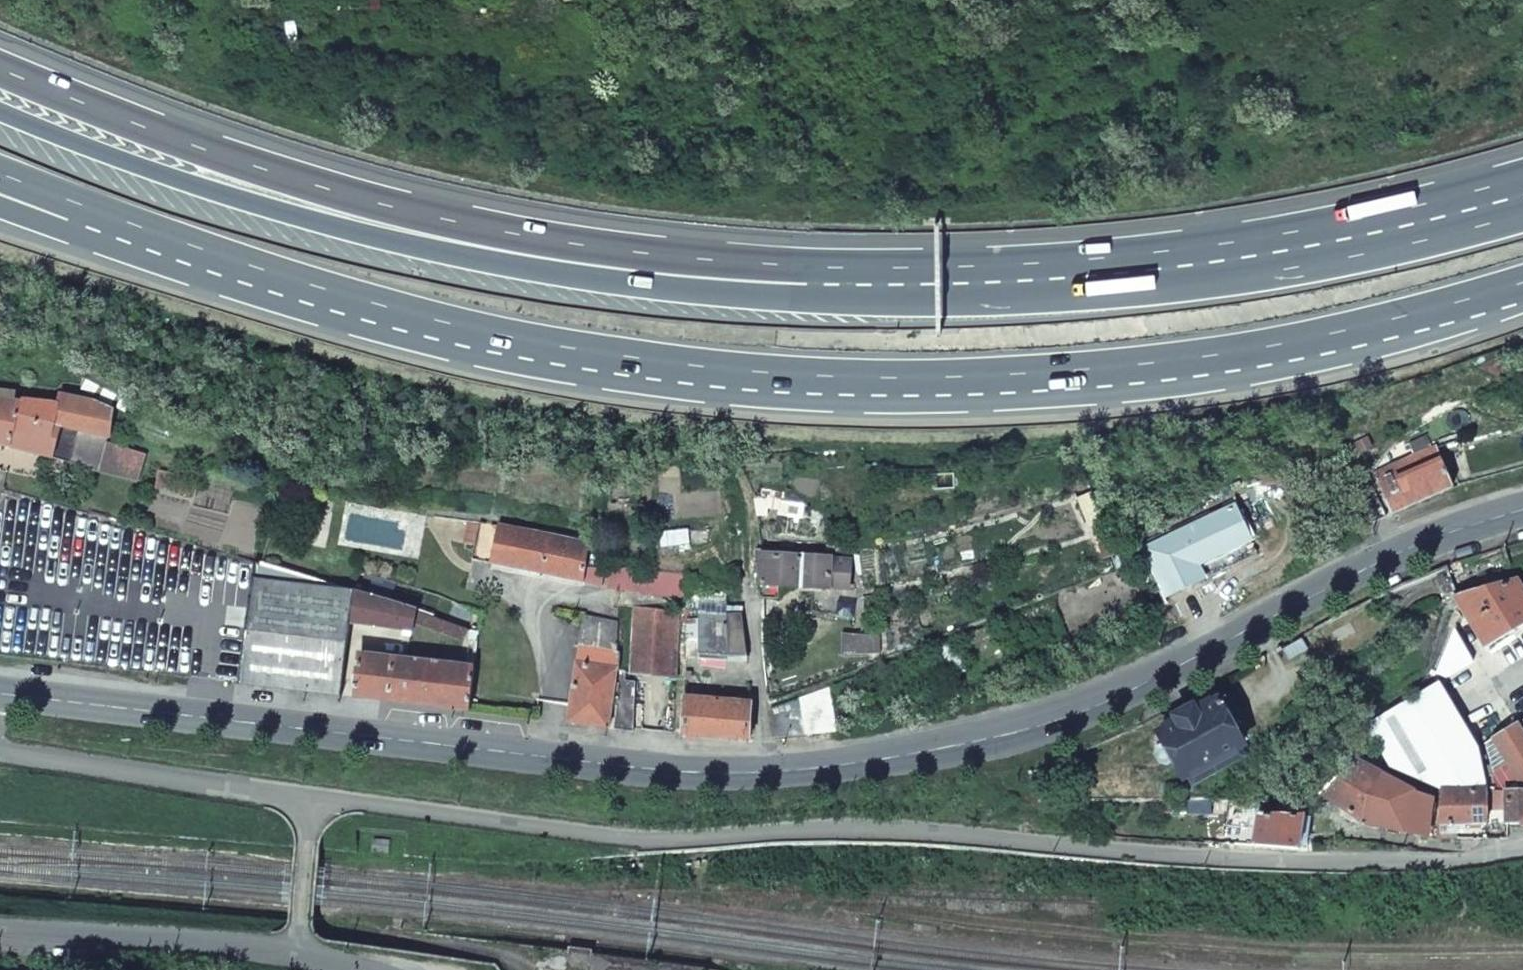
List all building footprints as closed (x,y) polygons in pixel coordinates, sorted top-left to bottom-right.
[(11,444),(52,454),(55,439),(64,441),(66,430),(57,427),(59,420),(77,423),(71,448),(85,461),(100,464),(107,438),(110,430),(111,430),(115,406),(97,397),(61,392),(59,400),(27,398),(23,410),(20,409),(22,397),(0,395),(0,441),(11,444)] [(103,467),(111,439),(109,439),(107,438),(100,464),(99,466),(103,467)] [(103,467),(136,476),(144,449),(111,439),(103,467)] [(1391,516),(1449,489),(1430,443),(1371,467),(1391,516)] [(192,475),(156,466),(153,483),(188,492),(192,475)] [(1387,518),(1378,496),(1370,499),(1361,502),(1371,525),(1387,518)] [(1145,550),(1168,598),(1204,581),(1257,556),(1234,508),(1145,550)] [(471,560),(583,582),(585,566),(588,542),(479,520),(471,560)] [(776,585),(811,586),(811,612),(854,613),(854,582),(846,582),(849,559),(832,559),(832,557),(761,557),(758,584),(759,598),(776,597),(776,585)] [(256,561),(236,682),(338,695),(347,621),(351,589),(256,561)] [(601,586),(603,569),(585,566),(583,582),(601,586)] [(609,586),(646,593),(647,570),(612,567),(609,586)] [(647,570),(646,593),(679,596),(687,596),(689,573),(647,570)] [(1518,580),(1515,580),(1513,573),(1493,579),(1495,586),(1457,597),(1490,648),(1522,626),(1522,587),(1518,580)] [(347,621),(408,630),(411,622),(458,638),(461,627),(406,605),(351,589),(347,621)] [(698,655),(732,656),(733,652),(743,654),(737,610),(727,611),(726,601),(708,602),(708,599),(699,599),(694,608),(696,611),(697,611),(698,621),(689,621),(687,658),(698,658),(698,655)] [(635,605),(633,672),(675,678),(678,611),(635,605)] [(585,617),(576,656),(567,722),(608,728),(619,669),(620,622),(585,617)] [(458,638),(477,645),(478,634),(461,627),(458,638)] [(845,654),(875,652),(874,633),(844,632),(845,654)] [(474,669),(359,654),(353,696),(469,710),(474,669)] [(1443,792),(1488,792),(1482,750),(1443,681),(1369,723),(1391,770),(1443,792)] [(682,734),(748,739),(749,704),(685,699),(682,734)] [(1244,747),(1218,700),(1157,733),(1183,780),(1244,747)] [(802,709),(770,713),(772,728),(804,726),(802,709)] [(1522,785),(1522,736),(1519,729),(1518,728),(1496,739),(1522,785)] [(1361,822),(1427,837),(1434,799),(1414,792),(1354,763),(1323,795),(1361,822)] [(1439,828),(1486,826),(1488,792),(1443,792),(1439,828)] [(1507,794),(1506,826),(1518,827),(1522,817),(1522,793),(1507,794)] [(1253,845),(1300,850),(1301,843),(1304,815),(1258,813),(1253,845)]
